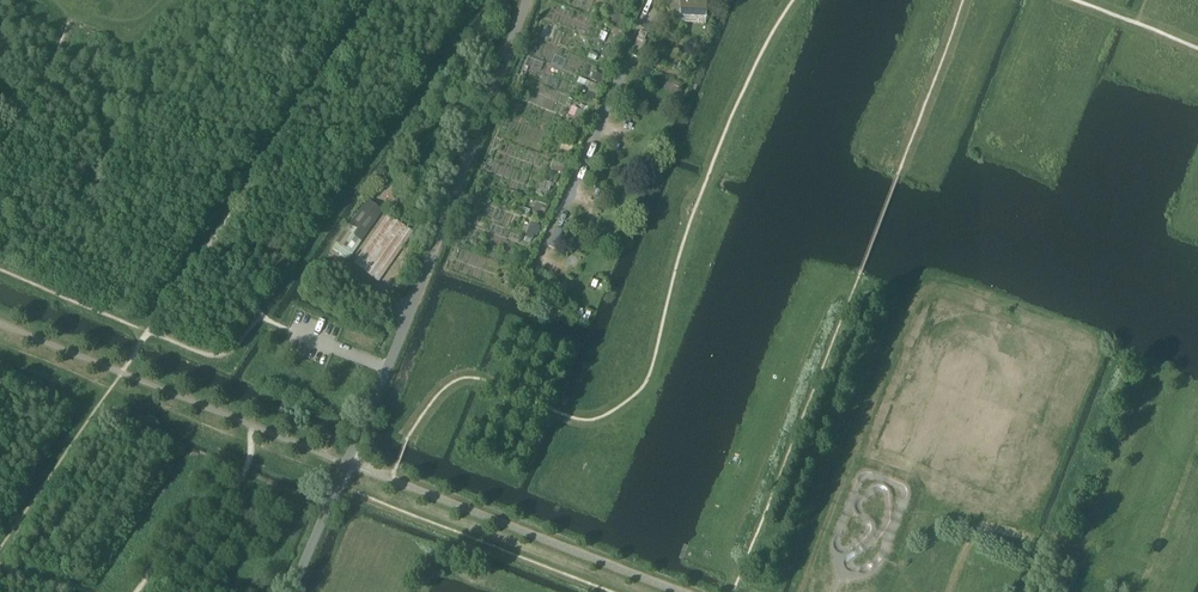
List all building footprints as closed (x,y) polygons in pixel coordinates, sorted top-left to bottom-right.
[(678,9),(678,23),(705,23),(706,0),(669,0),(667,6),(678,9)] [(638,38),(637,37),(631,53),(639,56),(646,41),(644,40),(647,35),(641,32),(638,38)] [(332,249),(348,260),(382,211),(366,200),(332,249)] [(352,264),(379,282),(413,233),(387,214),(352,264)]
